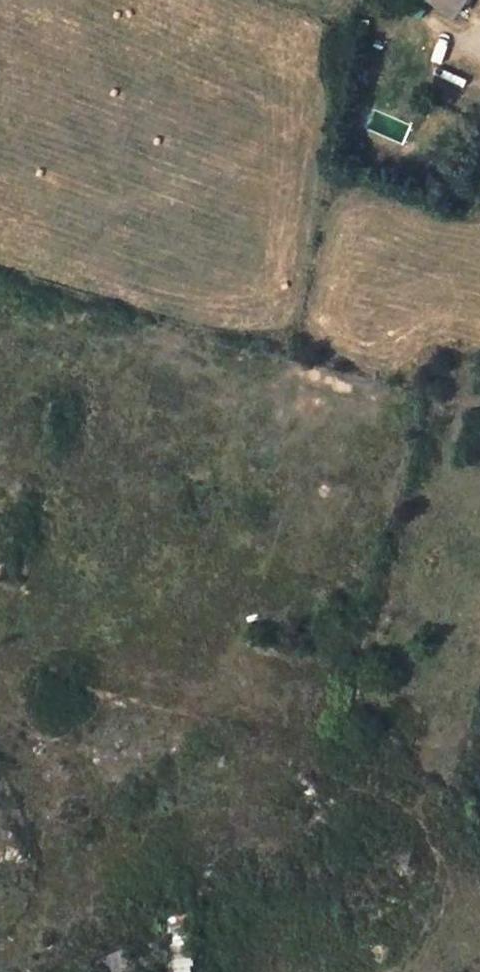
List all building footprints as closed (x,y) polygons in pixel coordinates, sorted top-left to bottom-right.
[(419,1),(460,22),(472,0),(420,0),(419,1)] [(429,83),(464,93),(470,73),(435,62),(429,83)] [(172,971),(190,971),(189,956),(171,957),(172,971)]
